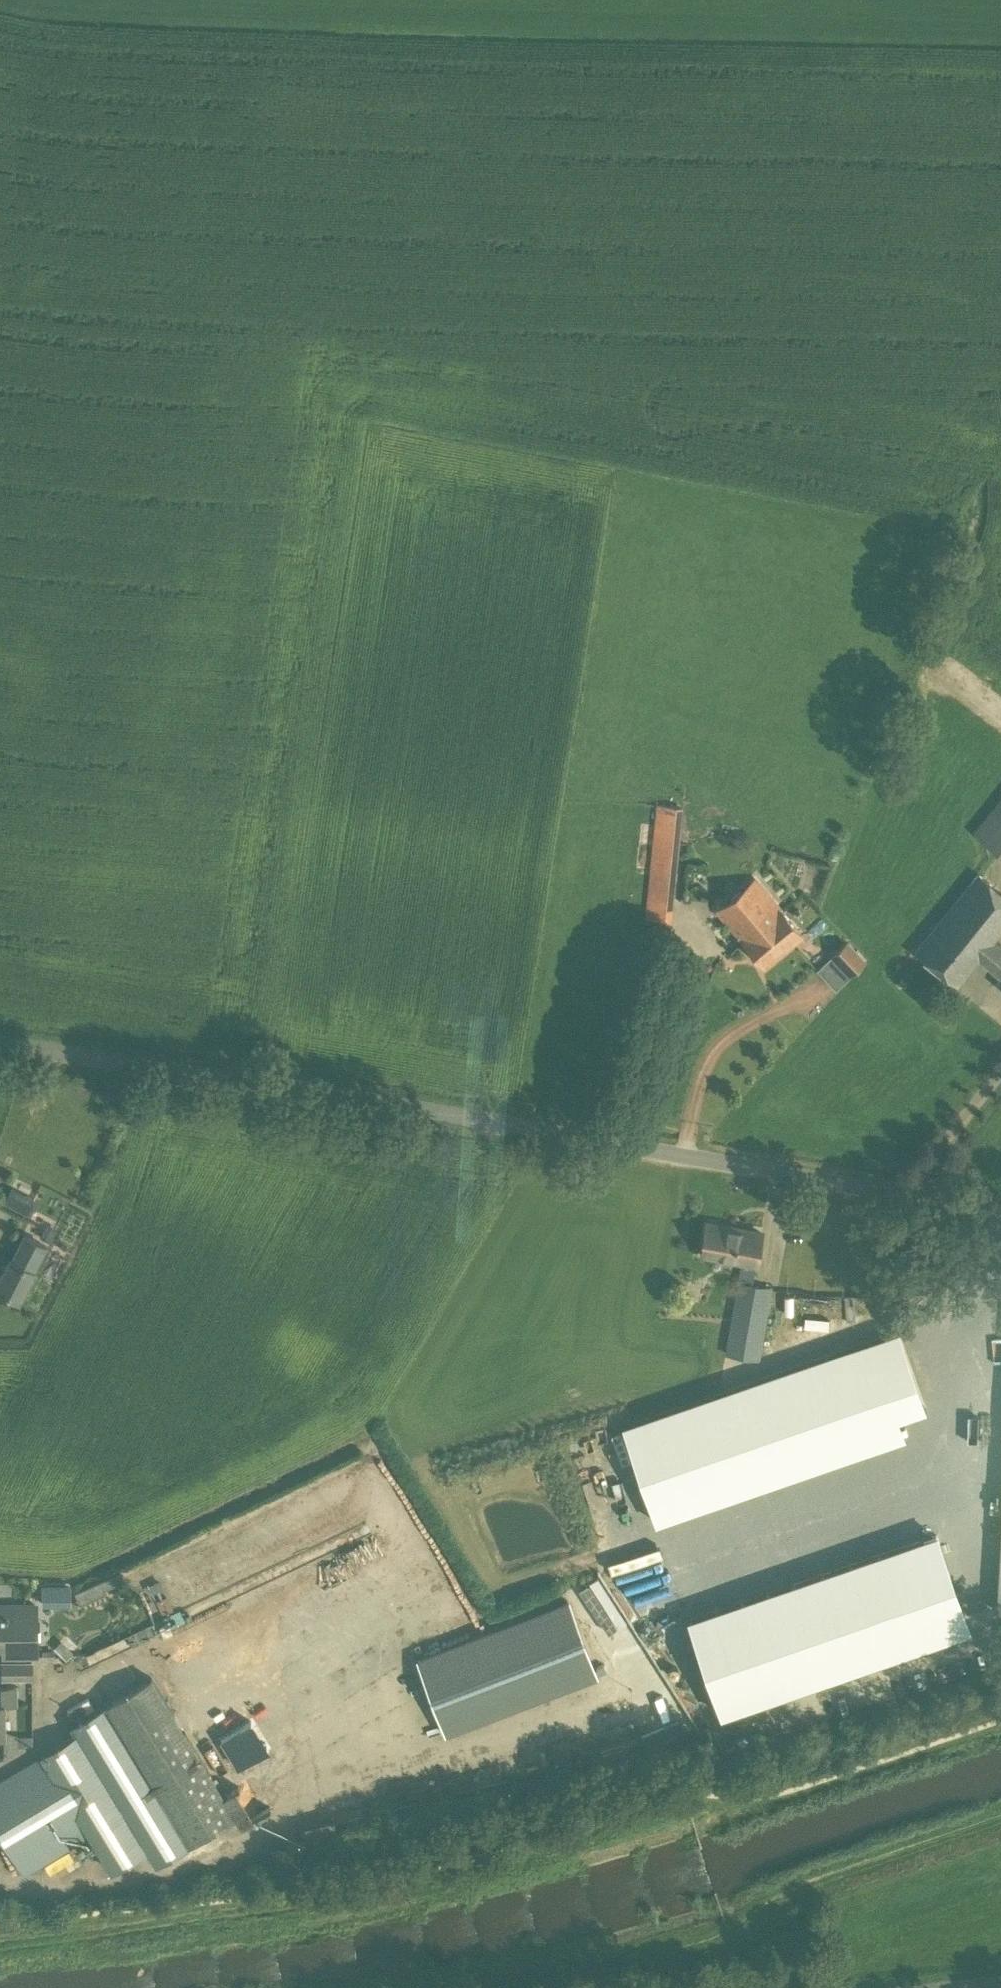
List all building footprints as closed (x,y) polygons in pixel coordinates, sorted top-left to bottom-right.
[(654,823),(644,917),(671,920),(684,807),(656,803),(654,823)] [(972,832),(1000,854),(1000,830),(984,816),(972,831),(972,832)] [(994,939),(1000,930),(1000,891),(978,872),(915,950),(958,984),(978,959),(998,977),(995,981),(1000,986),(1000,944),(994,939)] [(764,966),(802,934),(754,878),(716,909),(764,966)] [(850,976),(867,960),(848,939),(830,955),(850,976)] [(707,1224),(702,1254),(742,1262),(738,1280),(737,1280),(731,1312),(725,1351),(758,1357),(770,1286),(753,1283),(756,1263),(762,1232),(738,1227),(737,1230),(707,1224)] [(35,1270),(48,1246),(23,1233),(0,1276),(0,1289),(20,1300),(35,1270)] [(65,1272),(73,1249),(62,1245),(54,1268),(65,1272)] [(892,1276),(896,1281),(902,1282),(907,1279),(909,1273),(907,1267),(902,1264),(896,1265),(892,1270),(892,1276)] [(899,1331),(623,1426),(656,1520),(903,1435),(897,1416),(924,1405),(899,1331)] [(689,1619),(721,1713),(969,1628),(936,1534),(689,1619)] [(101,1580),(105,1589),(124,1580),(120,1572),(101,1580)] [(417,1658),(446,1733),(595,1676),(567,1601),(417,1658)] [(34,1603),(3,1604),(3,1616),(0,1616),(0,1647),(4,1647),(4,1656),(35,1656),(34,1603)] [(0,1680),(33,1679),(33,1660),(0,1661),(0,1680)] [(152,1675),(103,1705),(109,1714),(0,1780),(0,1832),(25,1873),(89,1835),(111,1871),(147,1849),(155,1863),(165,1857),(168,1861),(185,1850),(183,1846),(209,1830),(235,1815),(241,1825),(255,1818),(236,1787),(224,1794),(196,1747),(202,1744),(192,1727),(186,1731),(152,1675)] [(18,1734),(7,1730),(4,1730),(4,1705),(16,1705),(16,1686),(0,1686),(0,1736),(3,1736),(3,1759),(5,1759),(18,1751),(18,1734)] [(644,1709),(629,1717),(639,1737),(654,1729),(644,1709)] [(262,1744),(264,1742),(251,1723),(229,1738),(250,1769),(270,1756),(262,1744)]
